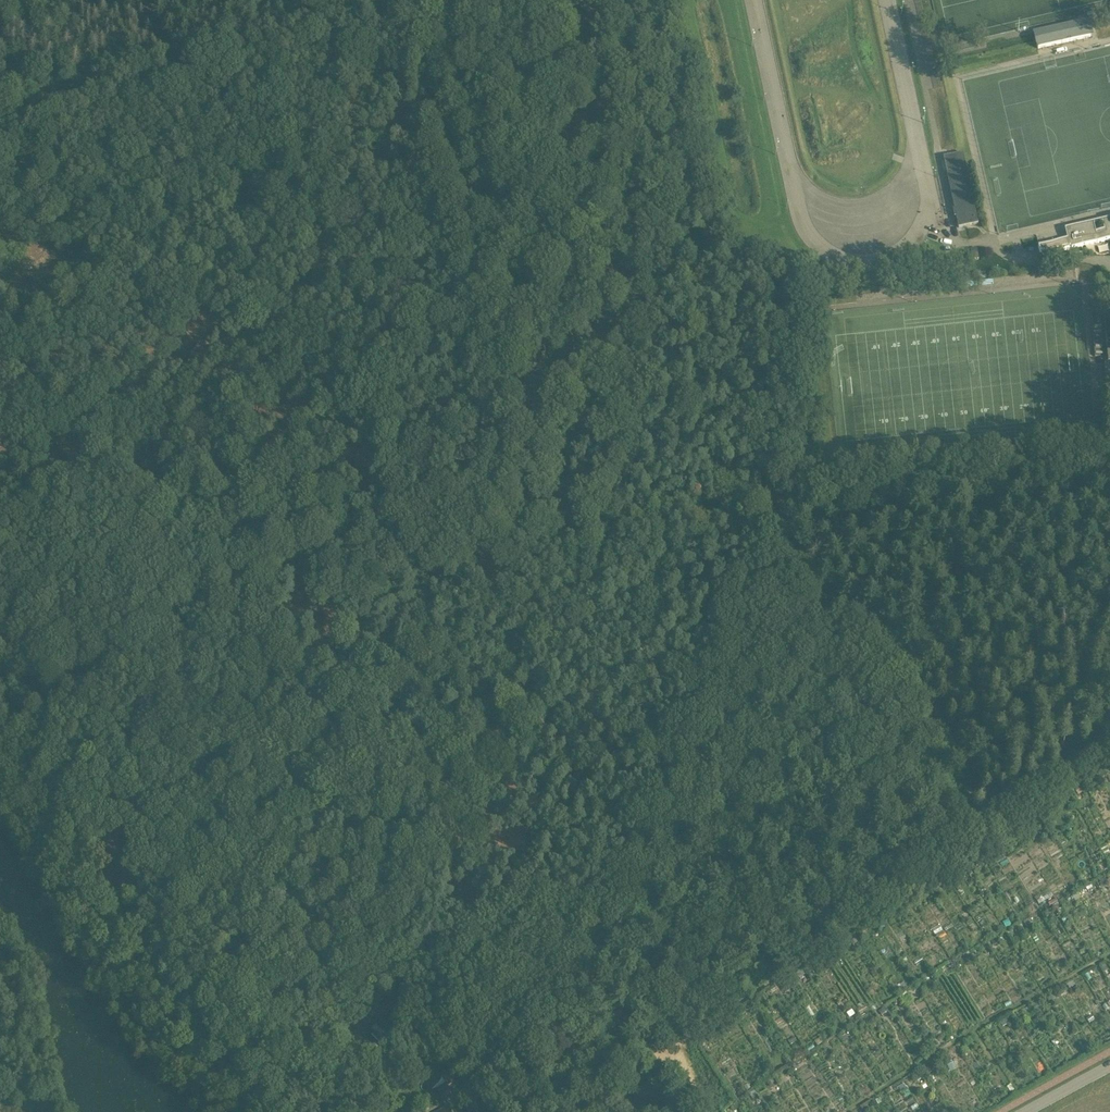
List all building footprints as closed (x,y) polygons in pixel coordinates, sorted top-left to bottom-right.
[(1093,38),(1090,28),(1089,20),(1032,33),(1036,50),(1093,38)] [(962,152),(944,157),(943,157),(958,228),(978,224),(962,152)] [(1038,246),(1041,256),(1109,239),(1109,228),(1038,246)] [(978,259),(977,248),(970,249),(970,250),(962,252),(963,261),(972,259),(972,260),(978,259)] [(447,1085),(458,1079),(459,1078),(451,1063),(438,1071),(447,1085)]
